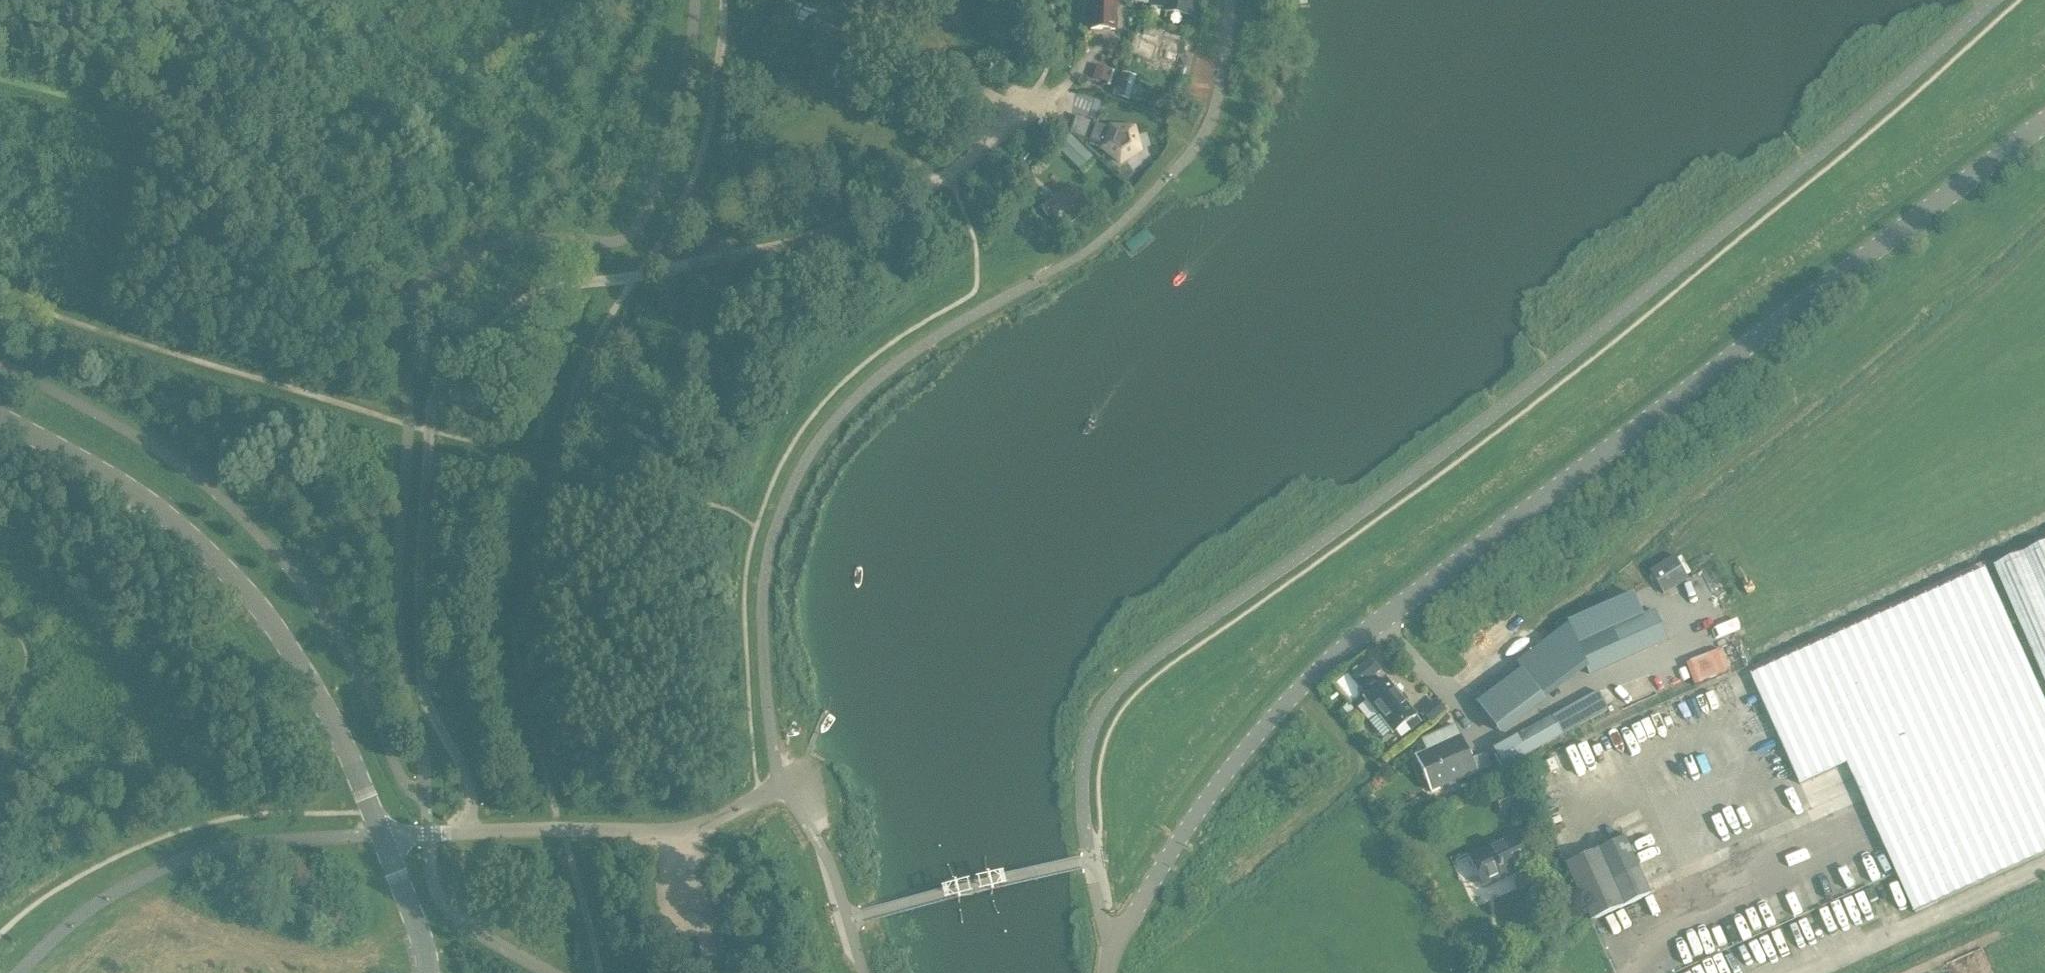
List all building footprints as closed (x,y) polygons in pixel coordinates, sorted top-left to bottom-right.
[(1187,16),(1190,0),(1154,0),(1153,7),(1166,9),(1165,13),(1187,16)] [(1092,1),(1091,30),(1115,30),(1116,2),(1092,1)] [(773,2),(770,22),(800,27),(803,6),(773,2)] [(1156,33),(1145,64),(1170,73),(1182,43),(1156,33)] [(1119,160),(1133,148),(1129,131),(1110,131),(1103,149),(1119,160)] [(1055,141),(1058,144),(1078,163),(1087,154),(1064,132),(1055,141)] [(1063,228),(1086,212),(1088,210),(1071,186),(1041,208),(1047,216),(1052,212),(1063,228)] [(1994,566),(2044,681),(2044,543),(1994,566)] [(1663,594),(1688,579),(1674,556),(1649,571),(1663,594)] [(1986,570),(1751,676),(1800,785),(1847,764),(1915,913),(2044,854),(2044,702),(1986,570)] [(1574,673),(1587,667),(1591,675),(1667,641),(1653,611),(1642,616),(1632,594),(1566,624),(1571,635),(1558,641),(1559,642),(1527,666),(1520,657),(1470,697),(1476,704),(1500,736),(1545,702),(1540,696),(1572,670),(1574,673)] [(1370,659),(1353,673),(1363,686),(1381,672),(1370,659)] [(1387,680),(1364,698),(1378,715),(1371,721),(1385,738),(1392,733),(1392,734),(1404,724),(1410,731),(1421,723),(1415,716),(1387,680)] [(1502,768),(1608,710),(1598,691),(1492,750),(1502,768)] [(1436,699),(1421,712),(1431,724),(1446,711),(1436,699)] [(1485,753),(1470,760),(1455,725),(1422,739),(1427,752),(1415,757),(1430,792),(1490,766),(1485,753)] [(1517,834),(1469,856),(1482,886),(1530,865),(1517,834)] [(1590,921),(1591,921),(1650,895),(1624,838),(1599,849),(1564,864),(1590,921)]
